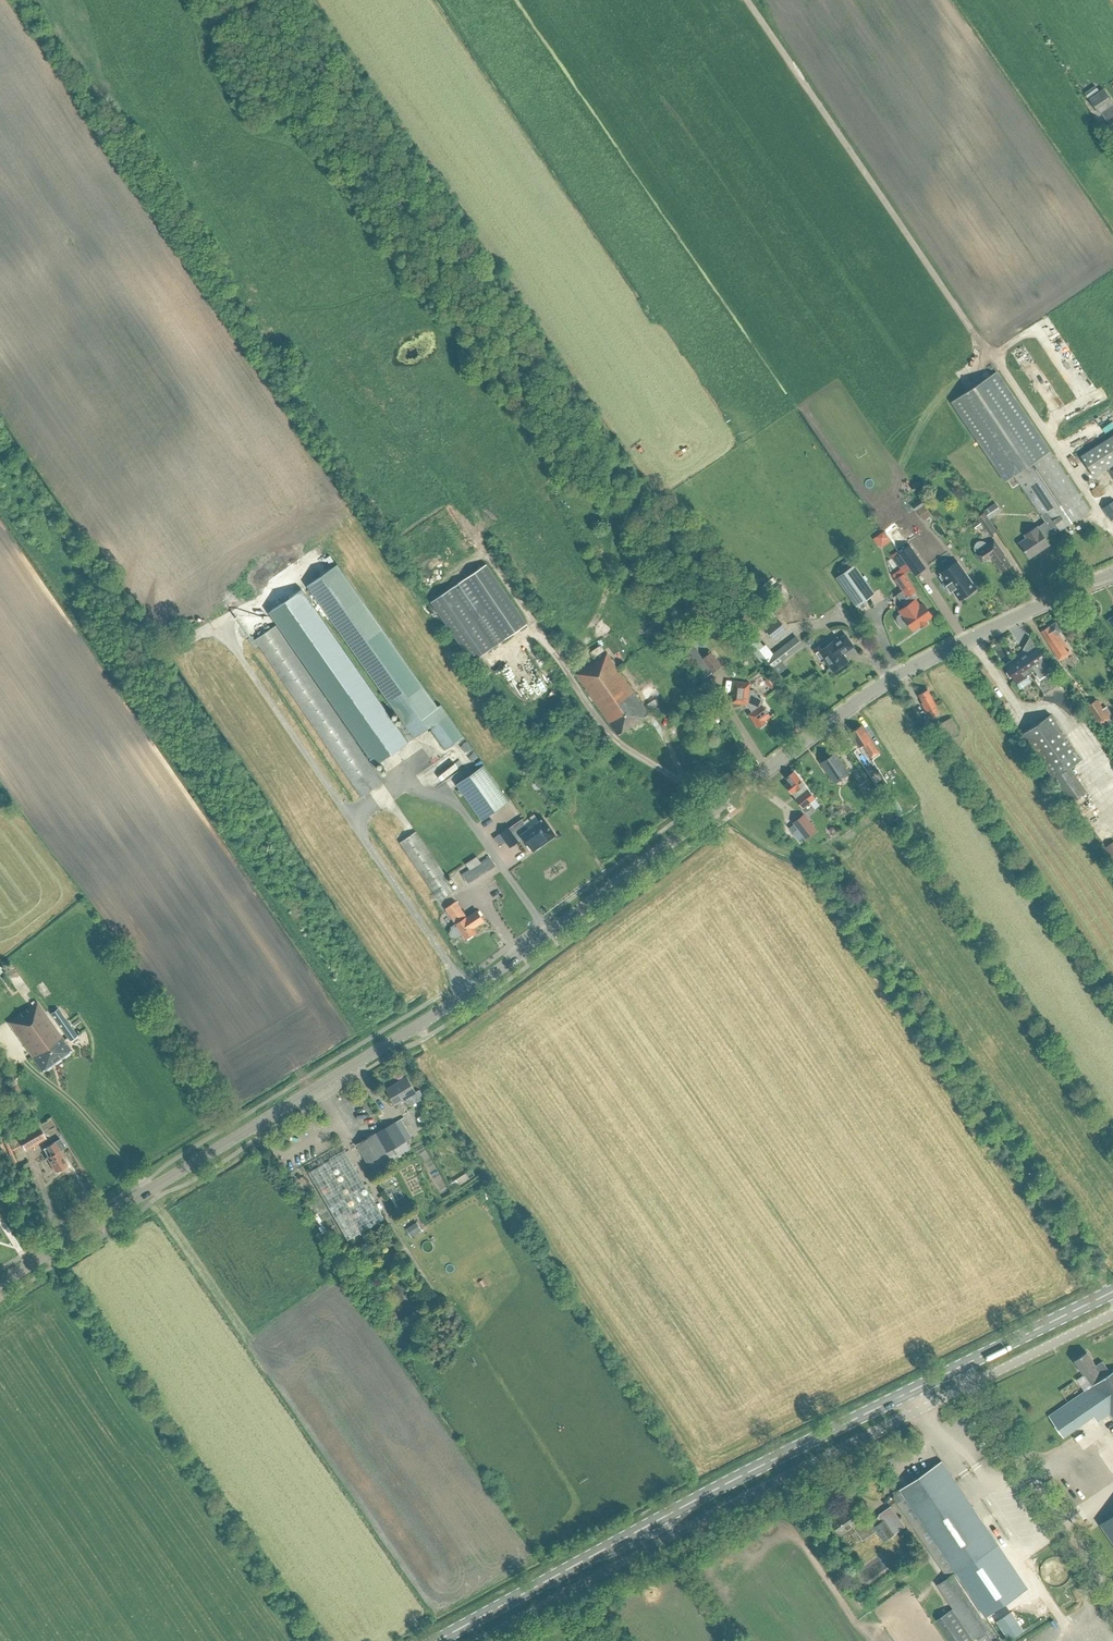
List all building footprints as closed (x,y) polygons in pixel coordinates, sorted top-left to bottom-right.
[(1099,42),(1103,48),(1109,45),(1106,39),(1099,42)] [(1099,91),(1094,85),(1084,92),(1088,98),(1099,91)] [(1112,105),(1112,104),(1102,89),(1088,99),(1098,114),(1100,113),(1106,121),(1107,121),(1112,128),(1112,106),(1112,105)] [(1061,355),(1068,351),(1061,340),(1054,344),(1061,355)] [(1027,359),(1048,396),(1060,389),(1040,352),(1027,359)] [(1089,510),(1049,450),(996,371),(950,403),(1002,481),(1013,474),(1045,521),(1037,527),(1036,526),(1022,535),(1025,538),(1019,542),(1029,558),(1049,544),(1044,537),(1052,532),(1053,533),(1089,510)] [(1112,415),(1112,414),(1111,409),(1102,414),(1104,419),(1112,415)] [(1081,455),(1094,476),(1107,468),(1112,477),(1112,435),(1081,455)] [(470,490),(462,492),(467,506),(474,503),(470,490)] [(920,499),(912,505),(915,511),(924,505),(920,499)] [(1104,506),(1102,508),(1110,519),(1112,517),(1112,500),(1104,506)] [(1001,511),(995,502),(983,510),(989,518),(1001,511)] [(976,517),(989,535),(996,530),(983,512),(976,517)] [(893,523),(884,529),(891,540),(900,534),(893,523)] [(974,550),(975,552),(975,553),(982,562),(991,556),(1001,570),(1010,564),(1000,549),(1000,550),(993,540),(987,544),(985,542),(982,541),(979,540),(976,541),(974,544),(974,546),(974,550)] [(908,543),(898,550),(915,573),(925,567),(908,543)] [(599,557),(593,560),(598,572),(604,570),(599,557)] [(837,567),(841,573),(835,578),(856,607),(874,594),(849,559),(837,567)] [(952,590),(958,600),(976,587),(957,561),(940,573),(941,574),(939,576),(950,592),(952,590)] [(429,602),(471,662),(526,624),(485,564),(429,602)] [(462,737),(453,724),(440,705),(437,707),(337,565),(306,586),(402,722),(399,724),(410,739),(428,727),(444,750),(462,737)] [(915,599),(911,594),(916,591),(904,573),(895,579),(906,596),(903,598),(902,604),(904,607),(899,610),(900,612),(897,615),(896,617),(896,620),(897,622),(902,628),(908,623),(912,629),(932,615),(923,603),(920,605),(915,599)] [(779,583),(788,595),(796,589),(788,577),(779,583)] [(412,586),(424,605),(432,600),(419,581),(412,586)] [(410,739),(399,724),(397,726),(301,590),(268,613),(339,714),(345,723),(374,765),(410,739)] [(633,593),(610,608),(615,616),(638,600),(633,593)] [(716,609),(710,613),(716,622),(722,619),(716,609)] [(785,630),(775,617),(770,610),(757,620),(772,640),(785,630)] [(1059,660),(1071,652),(1059,633),(1061,631),(1056,622),(1049,626),(1049,625),(1041,630),(1059,660)] [(362,796),(382,782),(275,625),(255,639),(362,796)] [(834,640),(829,643),(827,639),(813,648),(820,658),(823,656),(833,671),(848,661),(842,653),(853,646),(845,634),(834,642),(834,640)] [(759,649),(766,659),(774,668),(802,645),(795,636),(773,653),(766,644),(759,649)] [(1022,649),(1023,650),(1012,658),(1013,659),(1004,664),(1016,682),(1032,671),(1037,678),(1034,680),(1043,694),(1041,700),(1043,700),(1047,701),(1051,702),(1056,704),(1059,706),(1063,709),(1066,712),(1069,716),(1078,709),(1036,644),(1034,646),(1029,638),(1022,649)] [(701,659),(712,673),(721,666),(716,659),(719,657),(714,650),(701,659)] [(518,686),(532,701),(548,686),(544,681),(550,675),(528,652),(518,661),(529,672),(522,678),(524,680),(518,686)] [(617,734),(648,713),(607,652),(576,674),(617,734)] [(777,683),(771,676),(765,680),(771,688),(777,683)] [(732,681),(731,687),(729,704),(747,705),(752,712),(749,714),(758,727),(759,726),(761,727),(764,724),(764,723),(765,722),(764,720),(770,715),(762,704),(762,699),(758,698),(752,690),(748,690),(749,683),(732,681)] [(934,719),(939,716),(938,714),(934,707),(936,706),(927,689),(918,694),(924,704),(922,705),(926,711),(929,710),(934,719)] [(1102,709),(1096,700),(1087,706),(1103,730),(1112,723),(1112,717),(1106,706),(1102,709)] [(1085,791),(1069,767),(1081,759),(1050,714),(1023,733),(1070,802),(1085,791)] [(943,722),(932,728),(933,731),(938,739),(940,743),(959,732),(957,728),(951,717),(943,722)] [(871,757),(879,752),(861,725),(850,732),(859,747),(863,744),(871,757)] [(472,752),(480,748),(476,740),(468,744),(472,752)] [(445,765),(441,768),(445,774),(463,760),(454,748),(440,759),(445,765)] [(835,752),(834,753),(819,763),(833,784),(849,773),(835,752)] [(873,757),(868,760),(862,764),(876,786),(887,778),(873,757)] [(456,784),(482,820),(509,801),(483,764),(456,784)] [(794,771),(786,777),(784,778),(788,782),(785,784),(802,807),(803,807),(806,812),(813,807),(809,802),(814,798),(808,789),(807,789),(804,784),(794,771)] [(868,798),(874,794),(866,781),(860,785),(868,798)] [(916,802),(909,791),(901,796),(907,807),(916,802)] [(896,814),(902,810),(895,799),(889,803),(896,814)] [(806,839),(807,837),(817,830),(804,813),(793,822),(806,839)] [(499,834),(494,837),(499,845),(504,842),(508,848),(524,837),(533,850),(542,844),(541,842),(554,833),(543,818),(533,825),(528,828),(524,821),(522,818),(509,827),(500,833),(499,834)] [(440,899),(454,889),(415,831),(400,842),(440,899)] [(1104,847),(1112,859),(1112,841),(1104,847)] [(468,883),(495,865),(489,856),(480,862),(477,856),(466,863),(469,869),(462,874),(468,883)] [(458,936),(462,933),(466,938),(476,931),(473,927),(484,920),(477,909),(466,917),(456,901),(445,908),(456,923),(450,927),(451,928),(450,929),(450,932),(450,934),(452,936),(455,936),(458,936)] [(14,985),(22,982),(20,976),(12,979),(14,985)] [(59,1032),(58,1033),(36,1001),(34,1003),(33,1001),(31,1002),(32,1004),(8,1022),(32,1056),(31,1057),(41,1071),(71,1050),(65,1042),(63,1039),(59,1032)] [(65,1042),(69,1039),(70,1040),(76,1035),(58,1008),(51,1013),(67,1037),(63,1039),(65,1042)] [(420,1089),(416,1091),(406,1076),(386,1089),(395,1104),(406,1098),(410,1105),(424,1096),(420,1089)] [(401,1117),(356,1143),(367,1163),(406,1140),(403,1134),(409,1131),(401,1117)] [(45,1139),(42,1132),(37,1124),(15,1136),(24,1151),(45,1139)] [(60,1137),(53,1142),(53,1141),(45,1146),(50,1154),(46,1156),(55,1171),(68,1164),(60,1150),(65,1146),(60,1137)] [(384,1218),(345,1150),(309,1171),(348,1238),(384,1218)] [(456,1183),(475,1172),(472,1167),(454,1179),(456,1183)] [(397,1175),(389,1176),(390,1183),(398,1182),(397,1175)] [(422,1229),(417,1221),(406,1228),(411,1236),(422,1229)] [(483,1279),(478,1282),(481,1287),(486,1284),(483,1279)] [(1084,1391),(1048,1415),(1063,1436),(1093,1415),(1097,1421),(1109,1412),(1112,1417),(1112,1370),(1110,1373),(1102,1361),(1096,1365),(1086,1351),(1073,1360),(1083,1374),(1075,1380),(1084,1391)] [(996,1464),(1002,1460),(998,1454),(992,1458),(996,1464)] [(941,1460),(899,1489),(955,1572),(959,1569),(974,1559),(997,1543),(941,1460)] [(883,1540),(894,1533),(884,1518),(873,1525),(866,1515),(858,1521),(848,1507),(830,1520),(840,1534),(852,1525),(862,1540),(876,1530),(883,1540)] [(1046,1529),(1022,1538),(1026,1548),(1050,1539),(1046,1529)] [(974,1638),(989,1628),(952,1574),(937,1584),(953,1608),(974,1638)] [(953,1608),(936,1619),(951,1640),(970,1640),(973,1639),(975,1640),(988,1640),(994,1637),(989,1628),(974,1638),(953,1608)] [(1023,1630),(1010,1610),(996,1620),(1008,1639),(1023,1630)]
